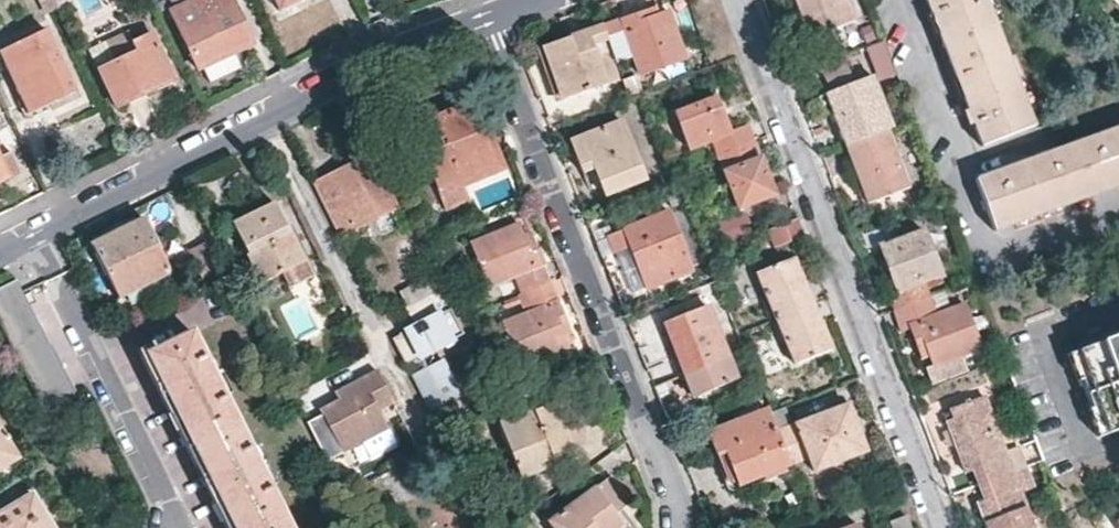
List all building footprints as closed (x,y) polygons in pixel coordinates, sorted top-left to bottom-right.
[(61,9),(57,0),(42,0),(43,3),(47,1),(53,13),(61,9)] [(232,0),(198,0),(173,12),(199,69),(213,62),(252,43),(232,0)] [(281,10),(301,0),(276,0),(281,10)] [(850,0),(797,0),(810,34),(856,17),(850,0)] [(986,0),(927,0),(936,25),(982,144),(1034,125),(986,0)] [(649,9),(602,26),(606,36),(623,29),(639,75),(683,58),(666,11),(659,13),(653,16),(649,9)] [(606,36),(602,26),(593,28),(545,46),(560,85),(565,99),(607,83),(592,41),(606,36)] [(76,91),(48,29),(3,52),(30,113),(53,102),(76,91)] [(174,80),(154,33),(133,43),(137,52),(101,69),(117,106),(135,98),(174,80)] [(873,70),(876,79),(895,74),(885,41),(819,60),(826,84),(873,70)] [(833,113),(845,145),(885,130),(891,128),(871,76),(825,94),(833,113)] [(710,141),(717,156),(753,142),(746,124),(728,131),(720,112),(714,97),(674,113),(689,149),(710,141)] [(466,194),(463,188),(459,177),(486,167),(494,164),(483,136),(475,138),(468,119),(463,107),(414,126),(444,202),(466,194)] [(605,196),(645,180),(621,122),(570,141),(582,172),(593,167),(598,180),(605,196)] [(975,179),(994,230),(1118,184),(1118,128),(975,179)] [(885,130),(845,145),(858,180),(867,203),(908,187),(885,130)] [(753,142),(717,156),(739,209),(773,195),(764,171),(753,142)] [(0,151),(0,182),(21,171),(11,150),(2,155),(0,151)] [(325,177),(313,183),(338,233),(394,205),(369,155),(325,177)] [(459,177),(463,188),(490,177),(486,167),(459,177)] [(290,286),(310,275),(274,203),(251,214),(232,223),(262,282),(283,272),(290,286)] [(692,271),(668,211),(608,235),(616,253),(629,247),(640,275),(646,290),(692,271)] [(722,217),(725,237),(752,234),(749,214),(722,217)] [(169,272),(143,218),(106,235),(91,243),(118,298),(169,272)] [(776,246),(804,235),(797,218),(769,229),(776,246)] [(509,279),(516,296),(550,283),(534,246),(527,248),(523,239),(518,225),(470,244),(487,288),(509,279)] [(888,291),(895,308),(928,295),(925,288),(941,281),(923,232),(880,248),(887,267),(895,288),(888,291)] [(227,265),(213,235),(187,248),(201,278),(227,265)] [(777,318),(813,303),(799,267),(795,258),(758,272),(777,318)] [(15,280),(0,287),(0,320),(46,410),(72,397),(19,288),(15,280)] [(550,283),(516,296),(523,311),(528,310),(529,314),(502,325),(520,368),(568,349),(558,324),(565,321),(560,308),(550,283)] [(439,290),(406,307),(416,327),(391,339),(404,365),(406,364),(410,362),(416,374),(412,377),(410,378),(427,412),(457,397),(440,362),(426,369),(420,357),(462,336),(439,290)] [(928,295),(895,308),(902,329),(909,327),(913,337),(916,342),(922,341),(927,353),(932,366),(979,348),(963,304),(936,314),(928,295)] [(826,335),(813,303),(777,318),(795,363),(831,348),(826,335)] [(693,398),(736,380),(706,307),(667,322),(681,356),(677,358),(679,364),(693,398)] [(191,331),(146,353),(185,432),(234,527),(289,527),(191,331)] [(1107,431),(1118,427),(1118,334),(1079,348),(1093,389),(1107,431)] [(920,355),(927,353),(922,341),(916,342),(920,355)] [(1085,391),(1093,389),(1079,348),(1067,352),(1076,378),(1080,377),(1085,391)] [(410,362),(406,364),(412,377),(416,374),(410,362)] [(344,403),(307,422),(325,457),(343,448),(349,460),(392,437),(378,411),(392,403),(376,373),(338,393),(344,403)] [(1093,389),(1085,391),(1091,407),(1086,408),(1095,435),(1107,431),(1093,389)] [(1012,472),(1024,467),(1018,448),(1005,453),(984,395),(949,408),(952,418),(945,421),(951,438),(964,472),(972,470),(978,485),(1012,472)] [(542,464),(573,451),(561,420),(564,418),(558,402),(498,426),(519,479),(544,469),(542,464)] [(846,405),(824,413),(829,421),(849,411),(846,405)] [(769,413),(767,410),(708,433),(717,455),(723,453),(728,466),(737,487),(790,466),(776,432),(769,413)] [(824,413),(776,432),(790,466),(809,459),(815,471),(865,451),(856,430),(849,411),(829,421),(824,413)] [(561,420),(573,451),(586,446),(580,430),(574,415),(564,418),(561,420)] [(19,458),(9,441),(10,438),(7,434),(4,434),(0,427),(0,469),(19,458)] [(1024,467),(1012,472),(978,485),(983,499),(976,502),(983,522),(985,527),(1033,527),(1019,491),(1032,487),(1024,467)] [(622,521),(609,504),(593,484),(548,519),(555,527),(613,527),(622,521)] [(33,497),(0,516),(0,527),(52,527),(33,497)] [(907,517),(889,524),(891,527),(911,527),(907,517)]
